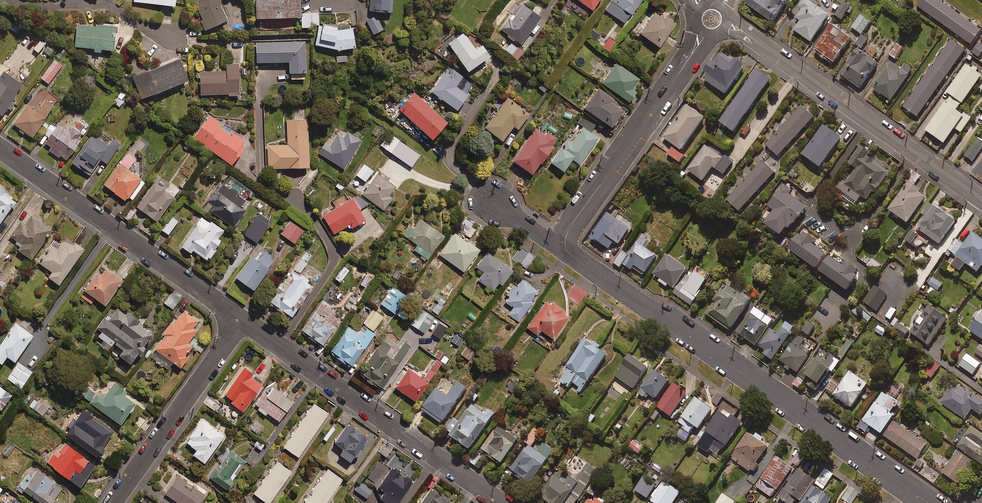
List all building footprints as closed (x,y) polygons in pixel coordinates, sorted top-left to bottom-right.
[(218,0),(197,0),(197,9),(205,27),(226,17),(219,1),(218,0)] [(297,0),(253,0),(253,16),(298,15),(297,0)] [(368,9),(389,11),(390,0),(368,0),(368,9)] [(590,9),(597,0),(578,0),(590,9)] [(605,10),(624,23),(639,0),(611,0),(605,10)] [(744,3),(773,22),(787,0),(746,0),(744,3)] [(808,0),(802,0),(795,10),(799,13),(796,17),(801,21),(794,30),(811,42),(829,15),(808,0)] [(939,0),(922,0),(918,6),(971,44),(981,30),(939,0)] [(539,16),(521,2),(501,29),(519,43),(531,27),(536,31),(541,23),(536,19),(539,16)] [(850,6),(844,2),(835,15),(841,19),(850,6)] [(663,17),(654,11),(639,32),(657,45),(674,22),(664,15),(663,17)] [(317,12),(300,12),(300,24),(317,24),(317,12)] [(381,28),(375,14),(365,18),(371,33),(381,28)] [(871,22),(861,15),(852,27),(862,34),(871,22)] [(20,27),(12,21),(8,26),(16,32),(20,27)] [(351,28),(335,28),(336,24),(322,22),(321,25),(318,25),(314,43),(337,48),(354,46),(351,28)] [(94,25),(74,24),(73,45),(92,46),(92,50),(98,51),(98,47),(111,48),(113,24),(94,23),(94,25)] [(851,38),(832,24),(814,49),(833,63),(851,38)] [(469,41),(463,32),(446,42),(465,70),(488,54),(476,37),(469,41)] [(867,39),(862,35),(856,45),(861,48),(867,39)] [(965,50),(951,40),(903,106),(917,117),(965,50)] [(56,46),(50,41),(44,50),(49,54),(56,46)] [(303,41),(255,43),(255,61),(287,60),(287,71),(304,70),(303,41)] [(516,47),(510,42),(504,49),(511,54),(516,47)] [(979,43),(972,52),(979,57),(981,53),(981,45),(979,43)] [(903,48),(898,44),(890,55),(895,59),(903,48)] [(878,62),(857,48),(838,74),(860,88),(878,62)] [(713,62),(712,61),(704,72),(706,73),(702,78),(725,94),(745,65),(734,57),(732,60),(721,52),(713,62)] [(185,78),(177,57),(131,75),(139,96),(185,78)] [(62,64),(54,59),(41,76),(48,82),(62,64)] [(902,69),(890,61),(873,88),(891,100),(912,69),(905,64),(902,69)] [(238,93),(236,62),(224,63),(225,70),(198,72),(199,94),(227,92),(227,94),(238,93)] [(638,77),(615,62),(601,82),(627,100),(634,89),(631,87),(638,77)] [(950,95),(962,103),(981,75),(966,64),(946,92),(950,95)] [(462,77),(448,66),(430,90),(455,108),(466,93),(456,86),(462,77)] [(770,79),(756,69),(719,122),(734,132),(770,79)] [(0,73),(0,112),(1,113),(17,90),(10,85),(12,82),(0,73)] [(57,98),(41,87),(29,105),(27,103),(13,123),(31,136),(57,98)] [(623,106),(597,88),(583,107),(610,126),(623,106)] [(444,120),(413,91),(397,108),(429,137),(444,120)] [(944,143),(955,128),(961,132),(973,116),(966,112),(964,115),(957,110),(962,103),(950,95),(925,130),(944,143)] [(528,112),(508,96),(483,126),(500,140),(512,125),(516,128),(528,112)] [(705,117),(686,104),(663,137),(681,150),(705,117)] [(814,117),(801,105),(766,145),(779,156),(814,117)] [(49,149),(59,156),(61,154),(66,157),(88,126),(75,116),(65,131),(56,125),(45,141),(51,146),(49,149)] [(217,125),(219,123),(207,116),(192,138),(229,163),(241,146),(237,144),(241,139),(230,131),(229,133),(217,125)] [(304,117),(285,118),(286,144),(266,144),(267,167),(306,166),(304,117)] [(595,125),(585,118),(577,128),(580,129),(573,138),(569,135),(549,161),(562,170),(571,158),(578,163),(597,137),(590,132),(595,125)] [(841,138),(824,125),(802,154),(820,167),(841,138)] [(544,135),(535,128),(511,158),(530,173),(556,139),(546,131),(544,135)] [(359,139),(346,130),(342,136),(336,133),(329,145),(324,142),(317,153),(342,167),(359,139)] [(107,143),(92,133),(72,161),(89,174),(100,158),(106,162),(120,142),(112,136),(107,143)] [(419,154),(390,134),(382,146),(410,166),(419,154)] [(977,138),(964,156),(972,161),(981,148),(981,141),(977,138)] [(731,163),(705,145),(687,170),(702,181),(713,167),(723,174),(731,163)] [(870,151),(861,145),(849,163),(856,168),(850,177),(846,173),(836,187),(856,202),(861,195),(869,201),(889,172),(867,156),(870,151)] [(684,156),(672,147),(667,154),(680,163),(684,156)] [(133,159),(125,153),(102,184),(123,199),(126,195),(131,198),(143,182),(138,178),(142,173),(136,169),(133,173),(126,168),(133,159)] [(740,212),(774,172),(761,160),(726,200),(740,212)] [(371,169),(363,163),(355,175),(364,181),(371,169)] [(396,187),(378,174),(363,195),(385,211),(393,199),(389,196),(396,187)] [(928,194),(909,181),(888,210),(907,223),(928,194)] [(164,190),(153,182),(135,206),(155,220),(177,189),(169,183),(164,190)] [(217,189),(215,188),(206,200),(213,205),(209,210),(232,226),(248,203),(221,183),(217,189)] [(792,190),(783,183),(767,205),(774,210),(764,223),(781,235),(787,227),(790,229),(807,206),(789,194),(792,190)] [(0,184),(0,220),(16,198),(5,190),(6,188),(0,184)] [(367,203),(355,194),(321,215),(332,233),(346,224),(348,228),(363,218),(357,209),(367,203)] [(955,221),(929,202),(921,213),(925,216),(916,227),(939,244),(955,221)] [(136,209),(131,206),(123,217),(128,220),(136,209)] [(618,245),(630,228),(607,212),(590,237),(609,249),(614,241),(618,245)] [(51,228),(30,214),(24,222),(20,220),(10,235),(18,240),(14,246),(31,257),(51,228)] [(177,220),(171,215),(161,229),(167,234),(177,220)] [(214,249),(212,248),(218,239),(216,237),(222,229),(202,215),(180,246),(189,252),(191,249),(205,259),(206,256),(208,258),(214,249)] [(442,235),(419,217),(412,227),(409,225),(402,234),(416,244),(412,249),(425,258),(442,235)] [(268,224),(262,219),(249,236),(256,241),(268,224)] [(302,229),(289,220),(280,233),(293,242),(302,229)] [(802,229),(788,249),(847,290),(866,265),(845,250),(838,261),(814,244),(817,240),(802,229)] [(478,246),(453,230),(437,254),(462,270),(478,246)] [(917,235),(911,231),(905,240),(911,244),(917,235)] [(972,232),(963,244),(957,239),(949,250),(958,257),(952,265),(960,271),(966,263),(978,272),(981,267),(981,239),(972,232)] [(653,239),(644,233),(622,264),(631,270),(632,268),(643,275),(657,255),(646,248),(653,239)] [(83,247),(66,235),(57,248),(50,243),(38,260),(51,270),(48,275),(59,282),(83,247)] [(535,257),(521,246),(512,257),(526,268),(535,257)] [(272,259),(272,253),(265,248),(256,260),(250,255),(235,277),(252,289),(272,259)] [(510,268),(485,250),(474,265),(482,271),(476,279),(491,289),(497,282),(500,284),(510,268)] [(628,255),(622,251),(614,264),(620,267),(628,255)] [(310,256),(304,252),(284,280),(281,278),(265,300),(288,317),(312,283),(298,273),(310,256)] [(658,280),(667,287),(668,284),(674,288),(687,269),(666,255),(653,274),(660,278),(658,280)] [(872,258),(867,265),(876,272),(881,266),(872,258)] [(700,290),(709,279),(694,266),(673,291),(691,306),(702,292),(700,290)] [(123,279),(106,267),(101,273),(97,270),(84,288),(105,303),(123,279)] [(943,284),(933,277),(928,284),(938,291),(943,284)] [(532,300),(529,298),(536,289),(521,278),(514,287),(511,285),(505,294),(508,296),(504,301),(513,307),(508,314),(518,321),(532,300)] [(751,300),(727,282),(706,311),(731,328),(751,300)] [(888,294),(875,285),(862,303),(875,312),(888,294)] [(405,295),(393,286),(380,303),(392,312),(405,295)] [(181,297),(172,291),(164,302),(173,308),(181,297)] [(568,313),(545,297),(525,327),(536,334),(540,329),(552,338),(568,313)] [(334,312),(321,303),(301,330),(320,344),(337,321),(331,316),(334,312)] [(948,318),(930,305),(910,332),(929,346),(948,318)] [(97,336),(111,346),(114,341),(123,348),(119,353),(129,360),(137,350),(139,352),(146,342),(144,341),(148,336),(152,335),(151,326),(138,328),(143,321),(128,310),(126,313),(118,306),(111,315),(106,312),(95,325),(101,330),(97,336)] [(773,320),(755,307),(737,333),(755,346),(773,320)] [(433,316),(420,308),(410,324),(423,332),(433,316)] [(173,360),(181,365),(189,354),(187,353),(193,344),(188,341),(196,328),(193,326),(198,319),(183,309),(172,325),(170,323),(163,334),(164,335),(150,356),(168,368),(173,360)] [(382,316),(373,309),(363,323),(372,330),(382,316)] [(969,329),(981,339),(981,311),(969,329)] [(796,326),(787,320),(778,334),(771,329),(759,346),(766,351),(764,354),(772,360),(796,326)] [(15,321),(0,343),(0,360),(2,362),(7,354),(15,359),(33,334),(15,321)] [(815,326),(808,322),(802,330),(808,335),(815,326)] [(909,331),(898,324),(893,331),(904,339),(909,331)] [(357,333),(347,326),(329,351),(349,366),(373,333),(362,325),(357,333)] [(396,344),(384,335),(366,361),(369,363),(360,375),(379,388),(409,345),(400,338),(396,344)] [(804,340),(798,336),(780,360),(797,372),(809,356),(798,348),(804,340)] [(607,353),(585,338),(566,366),(568,367),(559,381),(568,387),(571,382),(582,389),(607,353)] [(198,340),(193,347),(200,352),(205,346),(198,340)] [(473,351),(465,346),(460,354),(468,359),(473,351)] [(840,361),(823,349),(816,359),(813,357),(793,385),(804,392),(807,389),(814,394),(830,371),(832,372),(840,361)] [(981,363),(967,354),(959,366),(973,375),(981,363)] [(647,368),(630,355),(615,376),(633,388),(647,368)] [(433,358),(420,377),(407,368),(394,386),(413,400),(440,363),(433,358)] [(32,370),(18,361),(8,377),(21,386),(32,370)] [(941,365),(934,361),(925,373),(931,378),(941,365)] [(254,375),(242,366),(220,394),(241,410),(261,384),(252,378),(254,375)] [(669,380),(653,370),(637,393),(647,399),(650,395),(656,399),(669,380)] [(868,384),(849,371),(833,396),(851,408),(868,384)] [(520,385),(512,378),(506,386),(514,392),(520,385)] [(833,393),(839,383),(832,379),(826,389),(833,393)] [(127,390),(113,380),(103,396),(88,386),(82,395),(121,422),(136,400),(125,392),(127,390)] [(466,388),(457,382),(447,396),(436,388),(421,410),(442,424),(466,388)] [(964,419),(972,409),(981,416),(981,415),(981,401),(955,382),(941,403),(964,419)] [(687,392),(674,383),(657,407),(671,417),(687,392)] [(0,385),(0,408),(11,392),(0,385)] [(291,401),(271,387),(266,395),(263,393),(255,404),(277,420),(291,401)] [(899,403),(883,391),(863,421),(881,434),(894,415),(892,413),(899,403)] [(712,409),(696,397),(676,424),(689,433),(694,426),(698,429),(712,409)] [(327,413),(313,403),(283,446),(297,456),(327,413)] [(483,412),(471,404),(459,422),(453,418),(444,431),(470,449),(494,414),(486,408),(483,412)] [(114,430),(83,408),(66,432),(97,454),(114,430)] [(729,418),(718,411),(696,445),(708,453),(709,450),(718,455),(725,444),(727,446),(742,422),(731,415),(729,418)] [(224,433),(202,418),(186,440),(197,448),(193,453),(204,461),(224,433)] [(926,443),(894,421),(884,436),(916,458),(926,443)] [(365,438),(345,425),(334,442),(342,447),(338,453),(350,461),(365,438)] [(518,440),(498,426),(481,451),(500,464),(518,440)] [(972,427),(958,446),(981,463),(981,434),(972,427)] [(759,465),(757,463),(768,447),(747,433),(730,458),(753,473),(759,465)] [(644,446),(633,438),(628,446),(639,454),(644,446)] [(95,464),(63,440),(48,462),(80,485),(95,464)] [(393,445),(386,440),(378,451),(385,456),(393,445)] [(537,451),(528,445),(509,471),(529,485),(553,450),(543,443),(537,451)] [(245,460),(225,446),(217,459),(220,460),(209,476),(227,488),(245,460)] [(798,466),(805,455),(799,451),(792,461),(798,466)] [(972,461),(958,451),(942,473),(957,483),(972,461)] [(793,467),(777,456),(755,486),(772,498),(793,467)] [(276,461),(253,493),(266,502),(267,502),(290,471),(276,461)] [(388,462),(371,484),(383,493),(379,498),(386,502),(395,502),(412,480),(388,462)] [(587,464),(576,480),(569,476),(564,483),(553,475),(538,496),(549,502),(575,502),(597,471),(587,464)] [(833,474),(825,468),(815,483),(824,489),(833,474)] [(37,469),(31,478),(26,474),(16,488),(21,492),(23,489),(43,502),(52,502),(63,488),(37,469)] [(327,469),(303,502),(325,502),(342,479),(327,469)] [(789,482),(774,502),(776,502),(793,502),(797,498),(800,500),(815,482),(799,469),(794,476),(792,474),(787,480),(789,482)] [(657,482),(645,474),(635,491),(647,498),(657,482)] [(177,475),(165,492),(177,501),(176,502),(198,502),(205,494),(177,475)] [(663,480),(650,500),(654,502),(673,502),(681,492),(663,480)] [(372,490),(359,481),(353,489),(366,498),(372,490)] [(833,500),(814,486),(801,502),(830,502),(833,500)] [(429,487),(417,502),(449,502),(450,502),(429,487)] [(849,487),(841,498),(848,502),(852,502),(859,493),(849,487)] [(8,493),(1,502),(23,502),(8,493)] [(723,494),(717,502),(734,502),(735,502),(723,494)]
